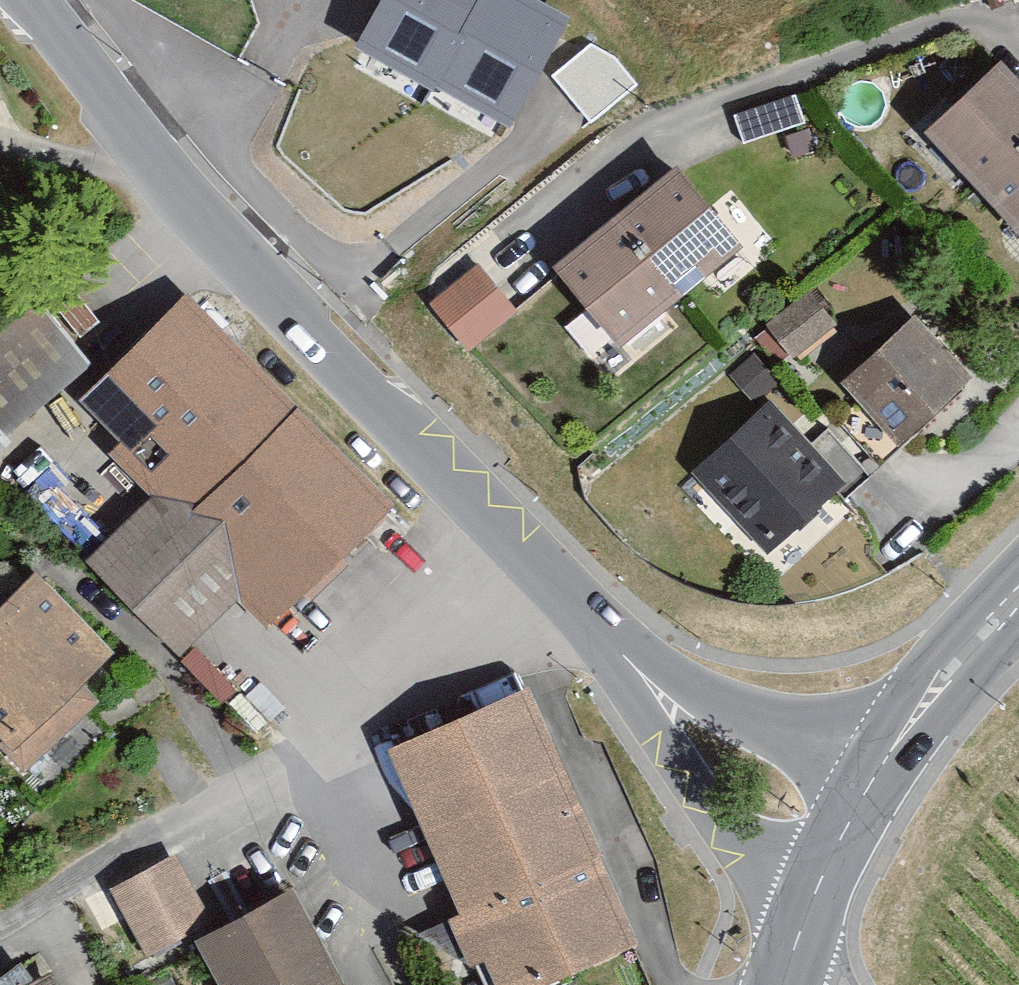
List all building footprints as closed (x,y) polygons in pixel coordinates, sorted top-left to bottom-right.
[(432,87),(479,0),(380,0),(355,46),(432,87)] [(570,18),(536,0),(481,0),(434,87),(511,128),(570,18)] [(550,76),(590,124),(638,84),(615,56),(590,42),(550,76)] [(1018,222),(1018,77),(997,55),(925,125),(1018,222)] [(549,249),(615,332),(736,236),(670,154),(549,249)] [(428,301),(470,351),(517,311),(475,261),(428,301)] [(181,285),(75,395),(105,424),(93,436),(154,495),(92,559),(185,649),(237,595),(274,631),(402,498),(181,285)] [(779,315),(811,377),(850,357),(817,295),(779,315)] [(833,373),(890,439),(967,372),(910,306),(833,373)] [(70,372),(29,313),(0,333),(0,421),(70,372)] [(691,477),(764,554),(840,483),(766,406),(691,477)] [(28,773),(101,701),(82,683),(113,652),(34,573),(0,607),(0,724),(10,735),(0,745),(28,773)] [(496,984),(520,984),(636,934),(525,682),(385,744),(457,907),(445,909),(470,965),(485,959),(496,984)] [(227,984),(338,984),(285,884),(215,921),(181,858),(115,893),(152,962),(201,936),(227,984)] [(48,973),(26,984),(54,984),(48,973)]
